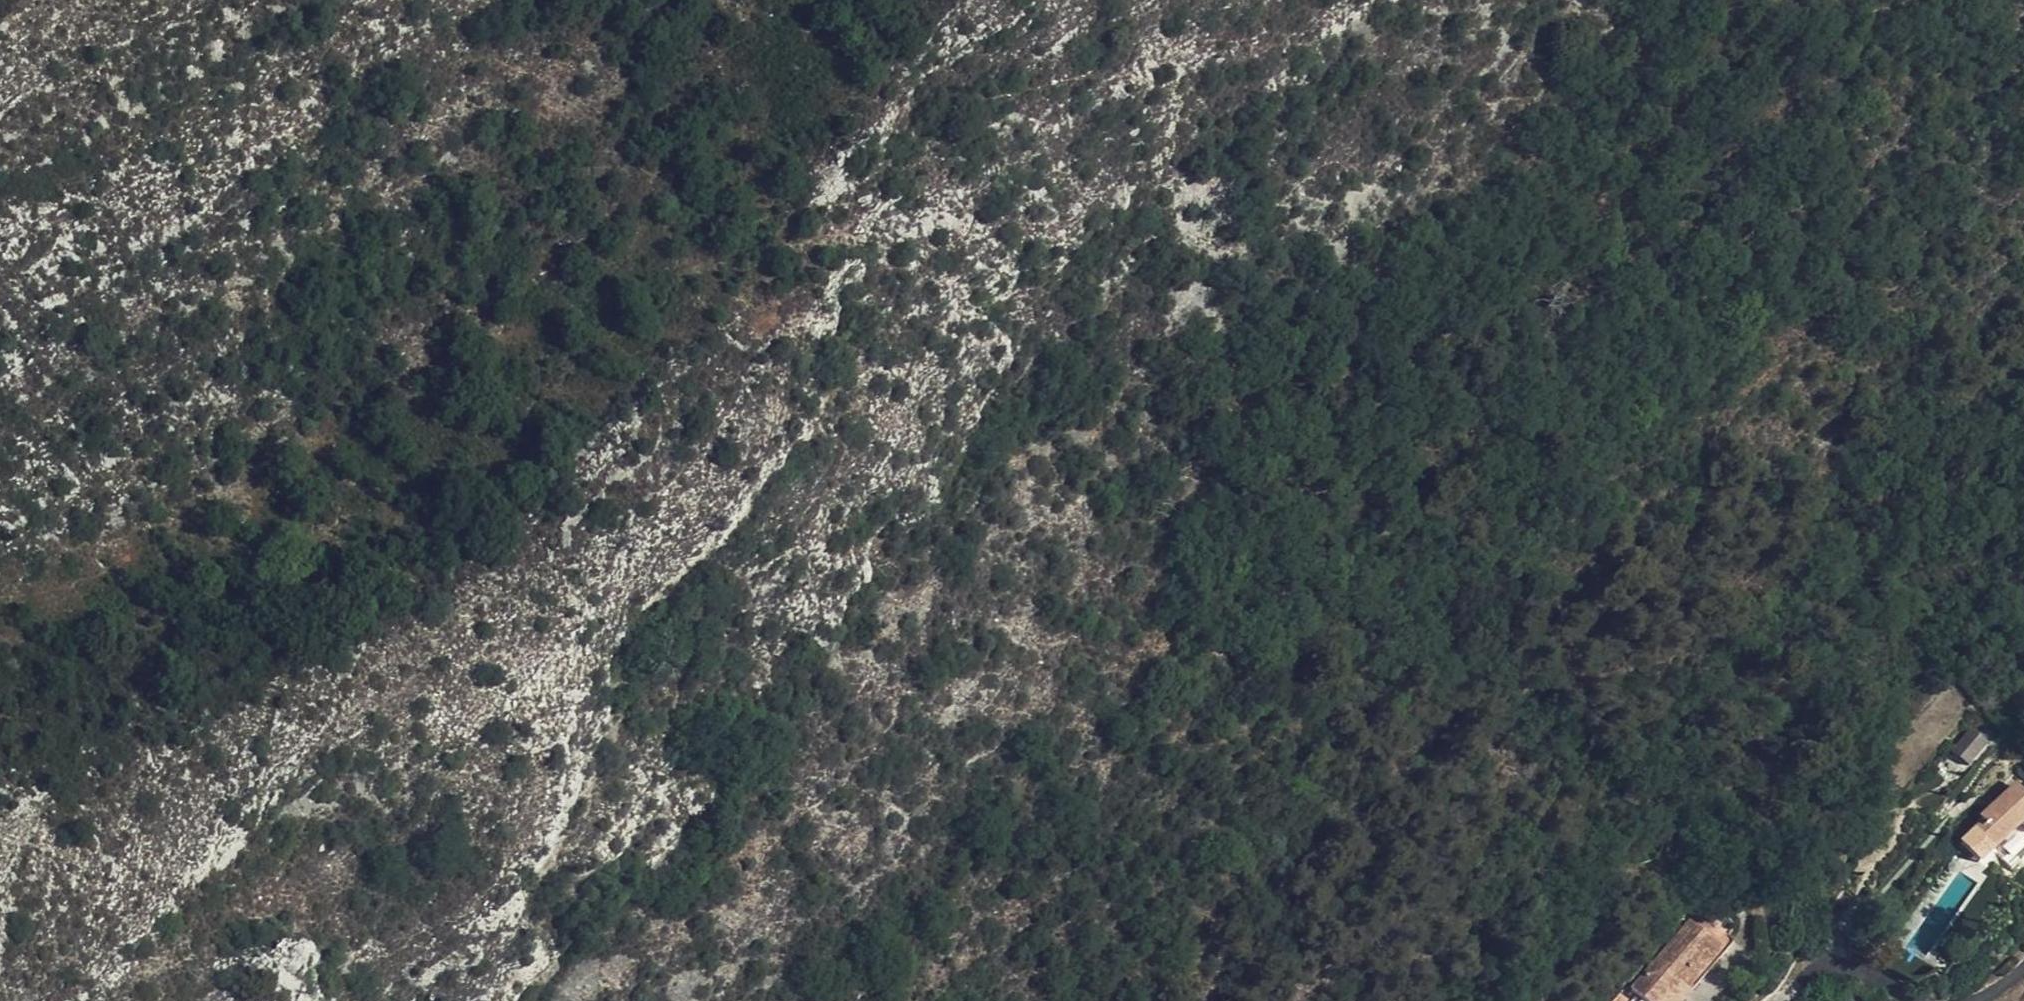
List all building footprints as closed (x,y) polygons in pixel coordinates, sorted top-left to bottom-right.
[(1973,750),(1984,739),(1972,726),(1962,736),(1973,750)] [(1992,848),(2011,868),(2023,857),(2023,794),(2015,785),(1981,817),(1981,819),(1972,827),(1976,830),(1992,848)] [(1978,861),(1992,848),(1976,830),(1962,843),(1978,861)] [(1638,1000),(1663,1000),(1674,988),(1681,993),(1715,951),(1711,948),(1685,927),(1630,994),(1638,1000)] [(1711,948),(1715,951),(1681,993),(1674,988),(1663,1000),(1684,1000),(1726,951),(1728,944),(1720,938),(1711,948)]
